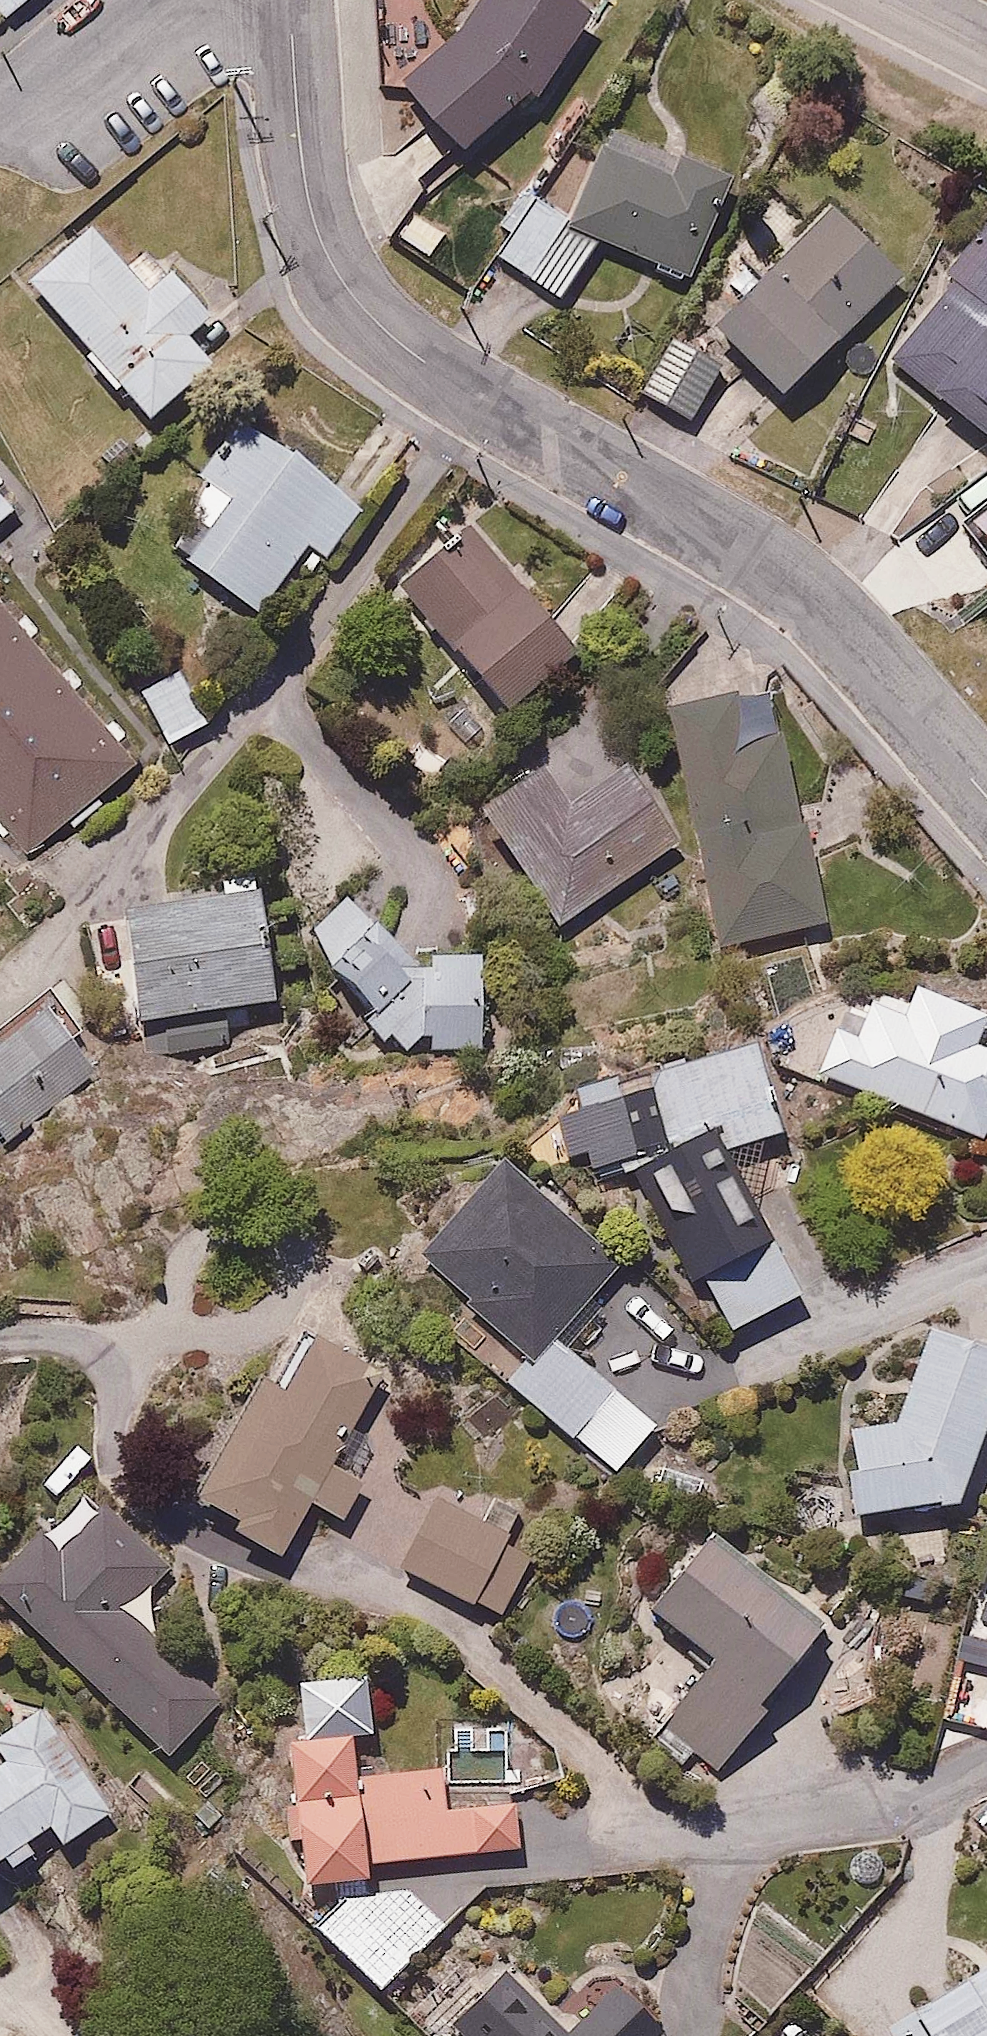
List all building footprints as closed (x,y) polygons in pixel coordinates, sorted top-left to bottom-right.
[(18,0),(0,0),(8,8),(18,0)] [(378,80),(406,79),(465,147),(529,91),(591,6),(585,0),(479,0),(462,22),(437,45),(436,0),(376,0),(378,80)] [(733,180),(607,126),(566,216),(524,198),(497,262),(580,298),(608,235),(663,258),(658,269),(689,282),(733,180)] [(913,266),(830,184),(703,314),(786,396),(913,266)] [(892,358),(986,439),(986,213),(928,282),(945,297),(892,358)] [(213,364),(187,333),(213,311),(176,266),(150,287),(96,221),(30,275),(92,350),(86,356),(116,392),(123,387),(148,418),(213,364)] [(723,365),(667,335),(634,395),(689,426),(723,365)] [(251,421),(243,434),(228,423),(199,467),(214,477),(168,547),(259,607),(301,543),(325,559),(361,503),(338,488),(342,482),(251,421)] [(23,515),(0,487),(0,533),(23,515)] [(986,536),(986,500),(970,512),(986,536)] [(579,646),(521,583),(511,592),(463,539),(403,593),(509,709),(579,646)] [(23,854),(149,755),(0,566),(0,824),(23,854)] [(180,665),(136,686),(167,751),(212,730),(180,665)] [(826,921),(782,730),(750,737),(740,691),(669,707),(724,944),(826,921)] [(544,763),(480,805),(556,924),(680,840),(629,764),(571,803),(544,763)] [(279,1040),(257,887),(120,906),(141,1059),(279,1040)] [(410,1050),(429,1032),(430,1046),(489,1045),(488,953),(429,953),(429,966),(413,966),(352,900),(310,939),(377,1010),(367,1019),(386,1042),(396,1036),(410,1050)] [(909,969),(895,1009),(867,1000),(854,1036),(821,1025),(805,1074),(986,1135),(986,995),(909,969)] [(0,1045),(0,1145),(104,1062),(56,1001),(0,1045)] [(804,1289),(732,1137),(785,1125),(764,1028),(574,1069),(583,1099),(568,1102),(578,1147),(596,1143),(601,1165),(638,1157),(723,1330),(804,1289)] [(530,1357),(511,1377),(572,1434),(619,1385),(572,1340),(611,1299),(597,1286),(630,1252),(501,1129),(401,1234),(530,1357)] [(338,1450),(388,1366),(308,1317),(274,1374),(262,1367),(242,1399),(232,1393),(187,1470),(248,1507),(243,1517),(287,1543),(318,1490),(347,1507),(370,1469),(338,1450)] [(986,1428),(986,1344),(934,1325),(900,1418),(856,1422),(859,1505),(964,1493),(986,1428)] [(0,1546),(0,1574),(172,1749),(225,1700),(138,1603),(173,1571),(90,1479),(44,1520),(37,1512),(0,1546)] [(508,1607),(535,1552),(514,1542),(523,1524),(441,1483),(404,1555),(508,1607)] [(823,1612),(710,1521),(647,1607),(714,1656),(665,1722),(677,1731),(667,1745),(685,1757),(692,1748),(720,1768),(769,1702),(761,1696),(823,1612)] [(113,1801),(29,1688),(0,1711),(0,1739),(5,1746),(0,1750),(0,1853),(6,1849),(15,1861),(38,1843),(31,1835),(53,1818),(68,1836),(113,1801)] [(310,1907),(384,1982),(522,1851),(521,1797),(501,1798),(501,1786),(460,1787),(460,1767),(368,1770),(367,1729),(292,1731),(296,1794),(283,1794),(284,1837),(305,1836),(310,1907)] [(886,2012),(902,2035),(986,2035),(986,1946),(886,2012)] [(456,2014),(476,2035),(657,2035),(669,2024),(618,1973),(568,2024),(507,1963),(456,2014)]
